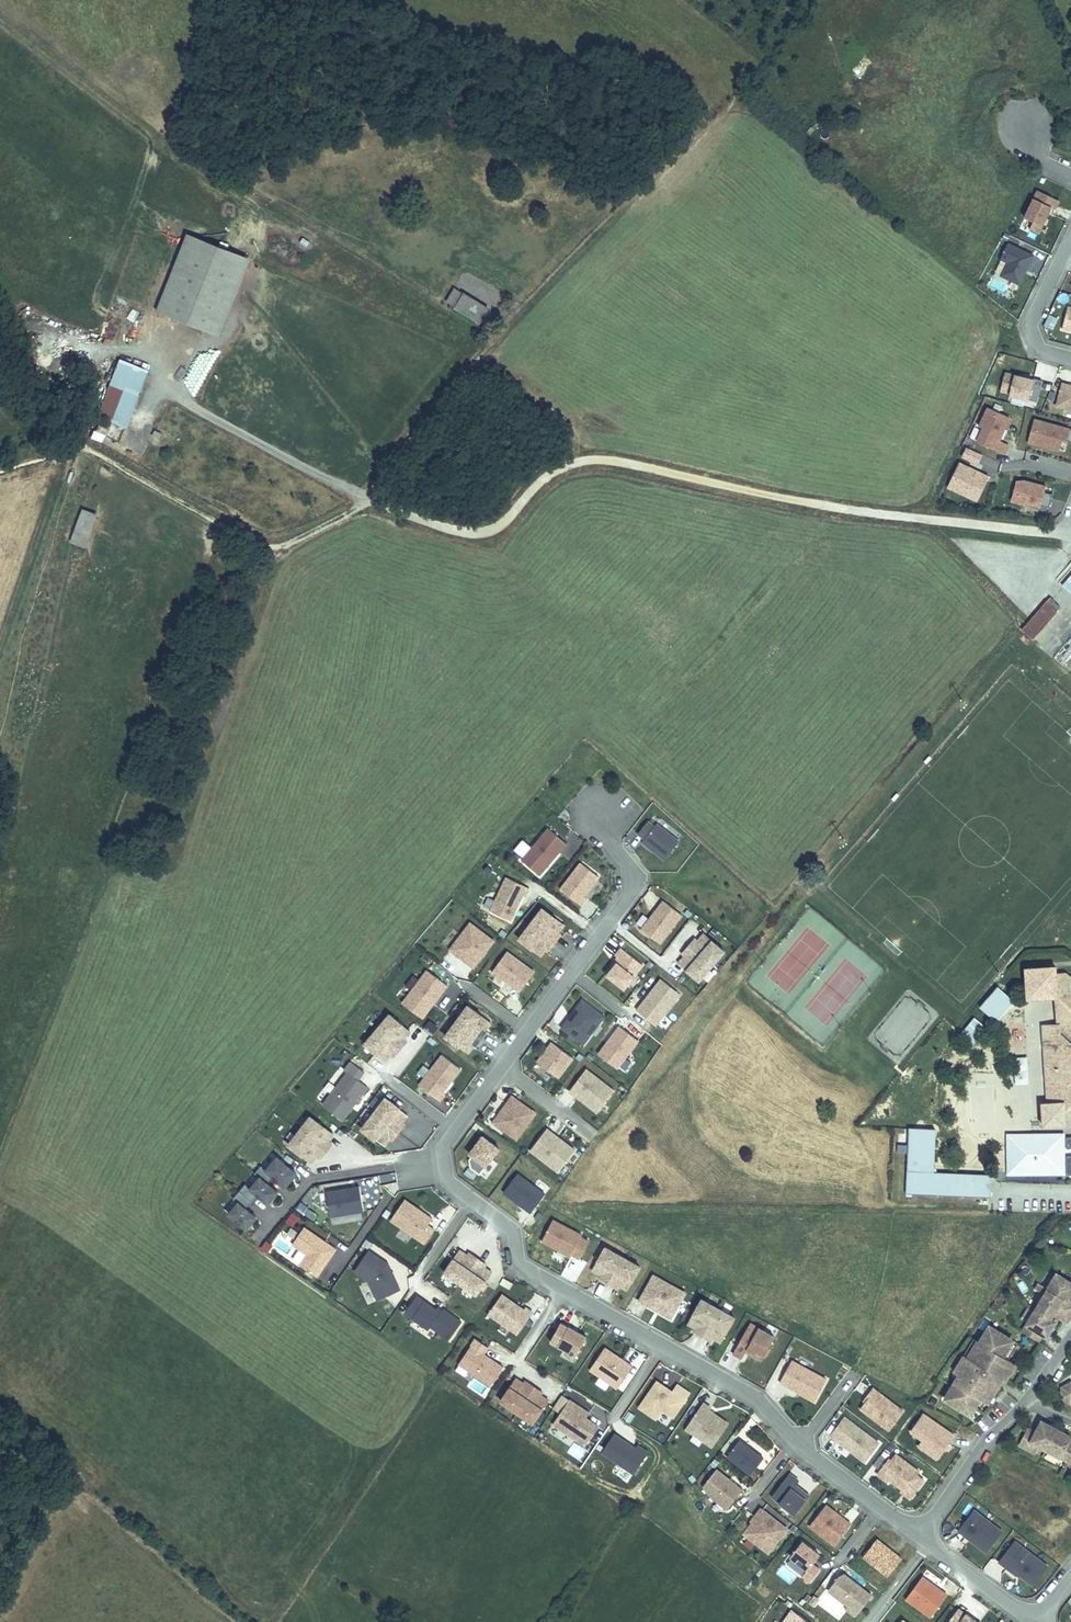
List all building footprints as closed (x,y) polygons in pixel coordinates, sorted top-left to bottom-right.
[(861,55),(853,73),(864,78),(871,60),(861,55)] [(1034,236),(1046,209),(1050,211),(1054,203),(1033,193),(1021,221),(1029,224),(1026,232),(1034,236)] [(254,251),(211,235),(182,312),(224,328),(254,251)] [(1017,287),(1029,258),(1004,247),(997,263),(1004,266),(998,279),(1017,287)] [(473,289),(464,283),(455,297),(465,303),(473,289)] [(496,304),(473,289),(465,303),(488,318),(496,304)] [(1066,308),(1061,330),(1070,333),(1070,309),(1066,308)] [(160,368),(134,358),(112,414),(138,425),(160,368)] [(1040,399),(1044,382),(1035,380),(1035,381),(1006,375),(1002,392),(1011,395),(1011,396),(1030,401),(1031,397),(1040,399)] [(1063,384),(1058,407),(1070,410),(1070,386),(1063,384)] [(997,440),(1008,417),(986,407),(977,426),(981,428),(975,441),(1002,453),(1007,444),(997,440)] [(124,421),(113,417),(109,428),(120,432),(124,421)] [(1066,428),(1065,432),(1060,431),(1061,427),(1037,421),(1032,444),(1062,451),(1064,440),(1070,441),(1070,429),(1066,428)] [(975,463),(980,454),(965,447),(960,456),(975,463)] [(978,494),(987,476),(958,463),(946,487),(965,496),(968,490),(978,494)] [(1057,494),(1049,492),(1051,487),(1029,481),(1021,481),(1016,500),(1032,505),(1032,503),(1045,506),(1046,505),(1054,507),(1057,494)] [(975,500),(978,494),(968,490),(965,496),(975,500)] [(99,514),(82,511),(75,544),(91,548),(99,514)] [(1048,603),(1024,631),(1034,640),(1059,612),(1048,603)] [(1054,657),(1070,673),(1070,637),(1054,657)] [(679,839),(656,821),(654,824),(648,819),(637,831),(644,837),(641,840),(664,857),(679,839)] [(521,860),(539,875),(566,844),(548,828),(521,860)] [(583,893),(598,874),(581,860),(560,887),(581,903),(587,896),(583,893)] [(491,911),(511,919),(522,893),(526,894),(529,886),(505,876),(491,911)] [(659,944),(681,916),(663,901),(641,929),(659,944)] [(555,931),(560,923),(541,909),(518,939),(537,954),(543,946),(546,948),(548,950),(560,935),(555,931)] [(449,949),(473,967),(493,940),(470,923),(449,949)] [(557,933),(563,925),(560,923),(555,931),(557,933)] [(699,944),(706,936),(703,934),(697,942),(699,944)] [(698,981),(723,952),(706,936),(699,944),(697,942),(694,939),(681,954),(684,957),(686,959),(680,966),(698,981)] [(540,956),(546,948),(543,946),(537,954),(540,956)] [(623,989),(642,966),(621,949),(615,956),(617,957),(619,959),(614,965),(612,963),(604,974),(623,989)] [(506,951),(492,971),(519,991),(534,972),(506,951)] [(680,966),(686,959),(684,957),(678,964),(680,966)] [(1070,997),(1070,973),(1063,973),(1062,968),(1060,969),(1060,966),(1034,968),(1035,970),(1032,971),(1034,998),(1059,997),(1059,994),(1060,994),(1061,997),(1070,997)] [(402,1002),(421,1018),(447,985),(427,969),(402,1002)] [(679,994),(659,979),(636,1011),(655,1026),(679,994)] [(996,1023),(1013,1004),(997,990),(980,1009),(996,1023)] [(1061,997),(1062,1024),(1062,1034),(1068,1048),(1070,1063),(1070,1036),(1069,1033),(1068,1024),(1070,1023),(1070,997),(1061,997)] [(582,1045),(603,1017),(581,1000),(560,1028),(582,1045)] [(467,1004),(444,1034),(464,1049),(469,1042),(472,1044),(474,1046),(486,1030),(483,1028),(481,1026),(486,1019),(467,1004)] [(364,1043),(382,1059),(389,1051),(391,1054),(394,1056),(406,1041),(404,1038),(401,1036),(408,1029),(389,1014),(364,1043)] [(969,1049),(988,1029),(975,1017),(956,1036),(969,1049)] [(1062,1034),(1062,1024),(1046,1025),(1046,1035),(1050,1095),(1050,1103),(1044,1103),(1046,1125),(1068,1124),(1067,1111),(1070,1111),(1070,1063),(1068,1048),(1062,1034)] [(615,1069),(637,1041),(618,1027),(608,1040),(610,1042),(607,1045),(605,1044),(597,1055),(615,1069)] [(404,1038),(410,1031),(408,1029),(401,1036),(404,1038)] [(557,1078),(572,1058),(551,1042),(536,1062),(557,1078)] [(385,1061),(391,1054),(389,1051),(382,1059),(385,1061)] [(419,1083),(439,1098),(444,1091),(442,1089),(460,1066),(442,1052),(419,1083)] [(1028,1057),(1015,1057),(1015,1085),(1029,1084),(1028,1057)] [(586,1066),(569,1088),(576,1094),(578,1092),(587,1099),(585,1101),(596,1109),(613,1087),(586,1066)] [(322,1104),(342,1119),(367,1086),(347,1071),(322,1104)] [(587,1099),(578,1092),(576,1094),(585,1101),(587,1099)] [(517,1137),(536,1110),(512,1093),(507,1101),(509,1102),(502,1111),(500,1109),(493,1119),(517,1137)] [(385,1097),(360,1127),(383,1145),(389,1137),(391,1139),(394,1141),(406,1126),(403,1123),(401,1122),(407,1114),(385,1097)] [(502,1111),(509,1102),(507,1101),(500,1109),(502,1111)] [(403,1123),(409,1116),(407,1114),(401,1122),(403,1123)] [(310,1116),(288,1144),(308,1160),(313,1153),(316,1155),(320,1158),(331,1143),(327,1141),(325,1138),(330,1131),(310,1116)] [(530,1148),(556,1169),(573,1147),(562,1138),(560,1139),(551,1133),(553,1131),(547,1126),(530,1148)] [(935,1128),(909,1127),(907,1191),(990,1194),(991,1173),(933,1171),(935,1128)] [(327,1141),(333,1134),(330,1131),(325,1138),(327,1141)] [(562,1138),(553,1131),(551,1133),(560,1139),(562,1138)] [(501,1145),(484,1133),(471,1150),(474,1152),(470,1156),(472,1163),(481,1170),(487,1162),(501,1145)] [(386,1147),(391,1139),(389,1137),(383,1145),(386,1147)] [(311,1162),(316,1155),(313,1153),(308,1160),(311,1162)] [(295,1173),(276,1156),(266,1169),(260,1164),(254,1172),(259,1176),(250,1187),(245,1183),(232,1197),(237,1202),(228,1213),(246,1228),(255,1217),(246,1209),(258,1195),(267,1203),(277,1191),(267,1182),(273,1175),(283,1184),(290,1176),(292,1177),(295,1173)] [(503,1189),(530,1209),(544,1191),(517,1170),(503,1189)] [(285,1186),(292,1177),(290,1176),(283,1184),(285,1186)] [(326,1189),(330,1214),(364,1208),(360,1184),(326,1189)] [(427,1224),(431,1218),(403,1199),(389,1219),(423,1242),(433,1228),(427,1224)] [(291,1212),(285,1221),(293,1227),(299,1217),(291,1212)] [(582,1232),(552,1217),(541,1238),(571,1253),(572,1251),(580,1255),(588,1238),(581,1234),(582,1232)] [(299,1264),(315,1276),(324,1262),(322,1261),(326,1254),(329,1256),(335,1249),(302,1227),(291,1243),(306,1254),(299,1264)] [(601,1275),(600,1278),(617,1287),(619,1285),(621,1282),(629,1286),(640,1266),(606,1247),(594,1268),(603,1272),(601,1275)] [(399,1289),(390,1270),(388,1271),(385,1265),(387,1263),(368,1250),(353,1270),(366,1279),(376,1300),(399,1289)] [(443,1272),(475,1294),(489,1274),(481,1269),(483,1266),(484,1263),(468,1252),(465,1257),(462,1256),(457,1252),(443,1272)] [(491,1272),(483,1266),(481,1269),(489,1274),(491,1272)] [(1070,1290),(1070,1283),(1054,1273),(1046,1288),(1060,1297),(1056,1304),(1070,1313),(1070,1303),(1065,1300),(1070,1290)] [(671,1318),(685,1293),(655,1276),(641,1300),(649,1305),(650,1303),(661,1309),(660,1311),(671,1318)] [(1041,1286),(1036,1283),(1033,1288),(1039,1291),(1041,1286)] [(1046,1288),(1041,1286),(1039,1291),(1044,1294),(1035,1310),(1054,1321),(1057,1316),(1066,1321),(1070,1313),(1056,1304),(1060,1297),(1046,1288)] [(501,1291),(488,1311),(517,1331),(532,1309),(525,1304),(523,1307),(501,1291)] [(428,1325),(448,1339),(460,1322),(442,1308),(441,1310),(439,1312),(435,1309),(415,1295),(404,1312),(426,1328),(428,1325)] [(701,1298),(689,1319),(697,1324),(696,1327),(694,1330),(711,1339),(712,1336),(714,1333),(722,1337),(734,1315),(701,1298)] [(1045,1336),(1054,1321),(1035,1310),(1022,1332),(1037,1341),(1041,1333),(1045,1336)] [(561,1319),(554,1333),(561,1337),(558,1343),(576,1353),(587,1334),(561,1319)] [(750,1320),(732,1352),(742,1357),(746,1350),(762,1359),(779,1328),(768,1323),(765,1328),(750,1320)] [(993,1393),(1002,1379),(1004,1381),(1010,1371),(1007,1369),(1012,1362),(1007,1359),(1003,1356),(1011,1342),(1004,1338),(1006,1336),(989,1326),(979,1342),(977,1341),(971,1351),(973,1352),(969,1358),(965,1356),(954,1373),(962,1378),(958,1385),(954,1383),(944,1400),(962,1410),(965,1404),(973,1409),(979,1400),(987,1405),(988,1403),(992,1405),(998,1396),(993,1393)] [(475,1336),(458,1361),(491,1383),(503,1364),(483,1351),(487,1344),(475,1336)] [(1007,1359),(1016,1345),(1011,1342),(1003,1356),(1007,1359)] [(632,1362),(604,1344),(590,1367),(617,1385),(632,1362)] [(813,1401),(825,1379),(790,1360),(779,1382),(813,1401)] [(543,1390),(526,1379),(524,1382),(523,1384),(515,1379),(501,1399),(533,1421),(547,1401),(539,1395),(541,1393),(543,1390)] [(639,1405),(656,1417),(662,1407),(673,1415),(690,1391),(678,1382),(673,1390),(673,1392),(671,1391),(670,1390),(671,1388),(657,1379),(639,1405)] [(903,1410),(872,1387),(866,1395),(868,1397),(865,1402),(860,1408),(889,1429),(903,1410)] [(549,1398),(541,1393),(539,1395),(547,1401),(549,1398)] [(569,1399),(553,1423),(586,1445),(599,1425),(586,1417),(589,1412),(569,1399)] [(703,1400),(686,1426),(713,1444),(728,1421),(709,1408),(710,1405),(703,1400)] [(970,1415),(973,1409),(965,1404),(962,1410),(970,1415)] [(953,1434),(922,1413),(910,1430),(922,1439),(929,1444),(925,1450),(937,1458),(953,1434)] [(830,1435),(866,1461),(879,1443),(844,1417),(830,1435)] [(1057,1428),(1042,1420),(1036,1432),(1028,1428),(1019,1444),(1031,1450),(1035,1443),(1041,1446),(1046,1449),(1057,1428)] [(1070,1438),(1070,1436),(1057,1428),(1046,1449),(1070,1461),(1070,1458),(1070,1441),(1070,1438)] [(638,1448),(616,1434),(604,1452),(636,1474),(651,1452),(640,1445),(638,1448)] [(763,1456),(740,1438),(727,1455),(751,1473),(763,1456)] [(925,1450),(929,1444),(922,1439),(918,1445),(925,1450)] [(1031,1450),(1037,1453),(1041,1446),(1035,1443),(1031,1450)] [(911,1497),(918,1486),(924,1479),(917,1474),(919,1471),(895,1453),(890,1460),(888,1458),(877,1473),(888,1481),(890,1479),(902,1488),(901,1490),(911,1497)] [(742,1487),(716,1467),(703,1484),(729,1504),(742,1487)] [(793,1512),(808,1493),(793,1482),(797,1478),(789,1472),(771,1495),(793,1512)] [(835,1542),(851,1520),(826,1502),(810,1524),(835,1542)] [(752,1520),(744,1531),(768,1549),(786,1526),(760,1506),(754,1515),(755,1516),(752,1520)] [(1002,1531),(974,1510),(958,1531),(966,1536),(968,1534),(973,1539),(972,1541),(986,1551),(1002,1531)] [(902,1556),(877,1536),(863,1554),(888,1573),(902,1556)] [(820,1552),(802,1539),(791,1554),(808,1567),(803,1574),(811,1580),(820,1568),(813,1562),(820,1552)] [(1023,1546),(1015,1540),(1010,1546),(1018,1552),(1023,1546)] [(1048,1565),(1023,1546),(1018,1552),(1010,1546),(999,1561),(1008,1567),(1009,1565),(1019,1573),(1034,1584),(1048,1565)] [(1019,1573),(1009,1565),(1008,1567),(1017,1575),(1019,1573)] [(843,1572),(829,1590),(849,1606),(851,1603),(861,1610),(873,1595),(843,1572)] [(906,1596),(931,1614),(947,1592),(922,1573),(906,1596)] [(814,1607),(819,1599),(814,1596),(809,1603),(814,1607)] [(851,1603),(849,1606),(847,1609),(857,1616),(861,1610),(851,1603)] [(957,1605),(945,1621),(981,1621),(957,1605)] [(792,1609),(782,1621),(810,1621),(792,1609)]
